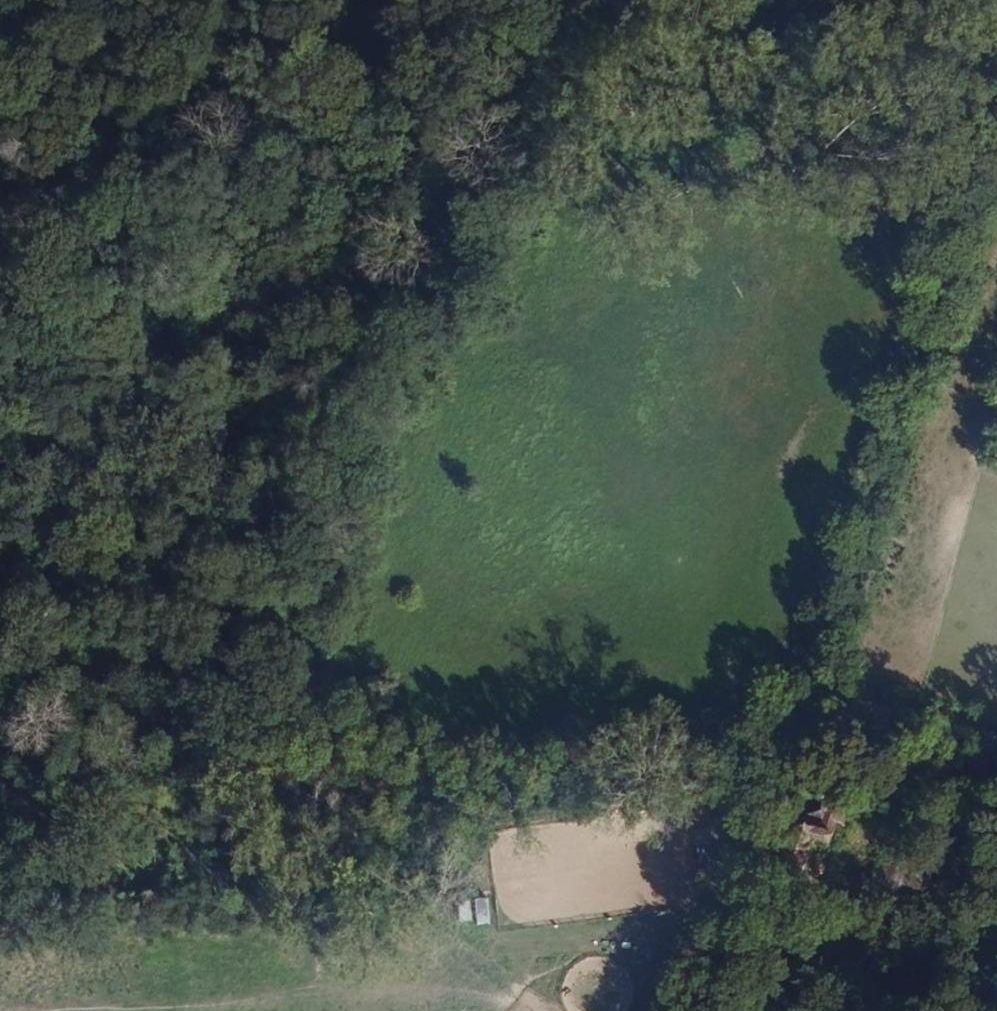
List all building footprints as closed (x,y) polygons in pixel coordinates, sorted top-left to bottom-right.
[(796,819),(781,863),(793,867),(800,869),(811,836),(828,842),(831,833),(835,820),(843,823),(847,812),(823,803),(821,803),(820,806),(806,813),(803,821),(796,819)]
